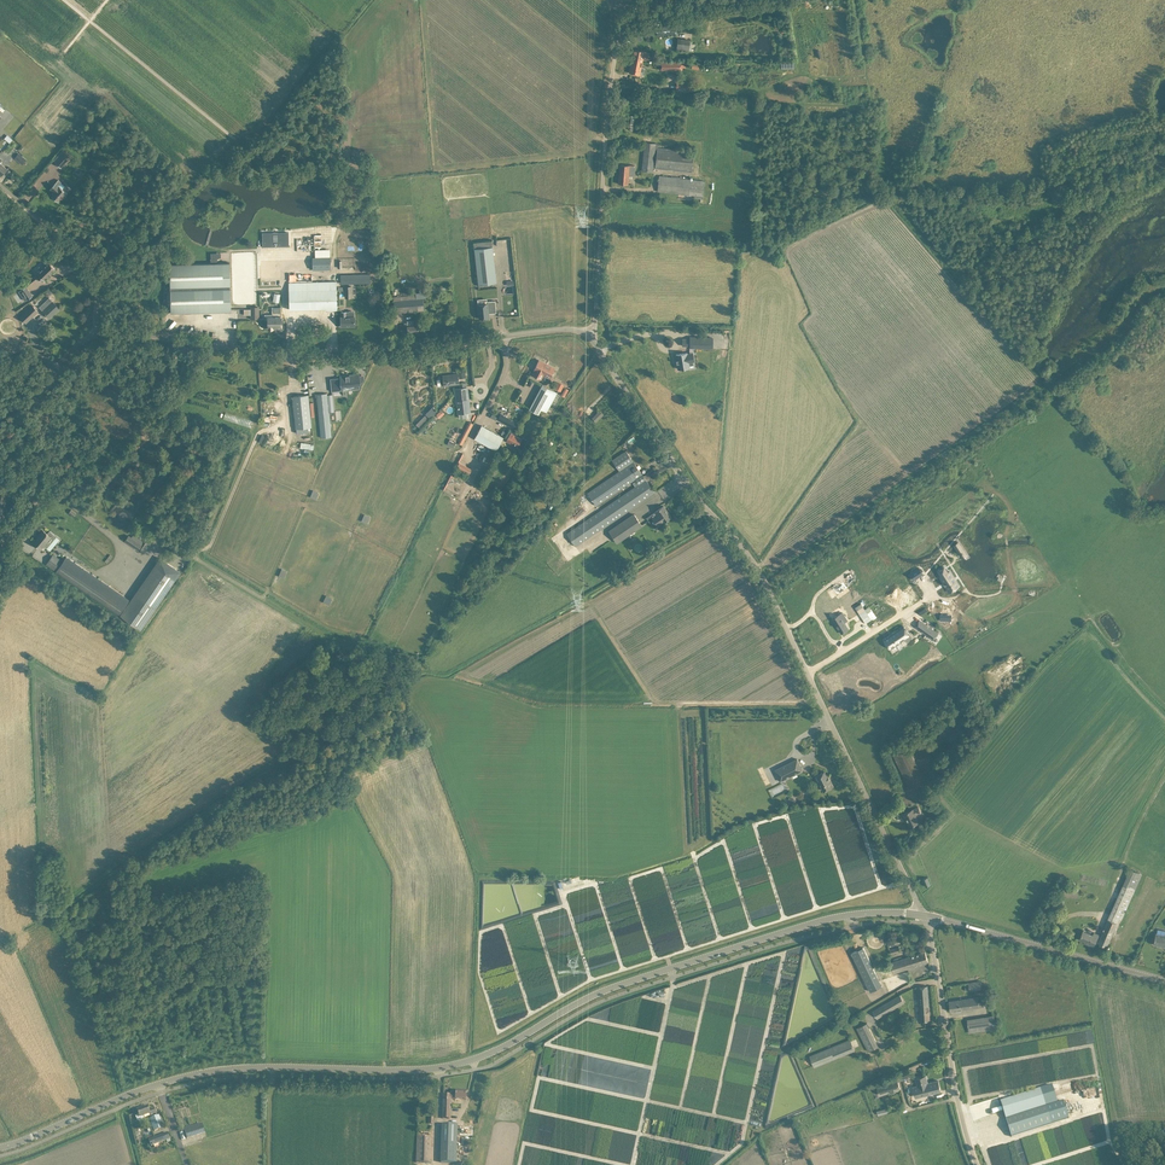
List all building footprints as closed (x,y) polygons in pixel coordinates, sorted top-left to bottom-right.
[(657,35),(677,33),(676,24),(656,27),(657,35)] [(689,51),(690,40),(678,38),(676,50),(689,51)] [(649,58),(650,52),(634,49),(632,59),(642,62),(643,57),(649,58)] [(640,74),(642,62),(632,59),(629,72),(640,74)] [(661,61),(661,70),(674,70),(674,69),(682,69),(682,67),(682,61),(661,61)] [(693,61),(691,68),(699,70),(700,63),(693,61)] [(689,92),(690,83),(678,81),(677,90),(689,92)] [(10,142),(13,139),(7,134),(4,138),(10,142)] [(691,172),(694,151),(658,147),(658,143),(645,142),(642,170),(653,171),(653,167),(655,168),(691,172)] [(56,162),(55,162),(61,167),(70,156),(65,151),(56,162)] [(618,183),(628,184),(628,178),(629,175),(633,176),(634,176),(635,165),(620,164),(618,183)] [(694,199),(703,200),(703,196),(705,181),(659,175),(658,190),(694,195),(694,199)] [(58,179),(50,188),(54,191),(55,192),(52,195),(59,201),(62,198),(63,199),(68,193),(63,188),(65,185),(61,182),(58,179)] [(263,246),(262,246),(290,246),(290,245),(289,245),(288,232),(278,232),(279,243),(273,243),(273,232),(263,232),(263,246)] [(300,252),(319,251),(319,243),(300,244),(300,252)] [(493,246),(475,248),(479,284),(497,282),(493,246)] [(331,256),(312,257),(313,269),(331,269),(331,256)] [(38,277),(41,281),(44,279),(45,279),(49,276),(48,275),(56,268),(47,260),(43,264),(45,266),(38,273),(40,275),(38,277)] [(171,312),(231,310),(230,263),(170,265),(171,312)] [(341,275),(341,283),(370,282),(370,274),(341,275)] [(289,282),(290,309),(326,308),(326,310),(337,309),(337,281),(289,282)] [(26,286),(19,291),(25,300),(32,295),(26,286)] [(49,297),(54,292),(51,288),(45,293),(49,297)] [(49,297),(39,306),(49,317),(59,308),(49,297)] [(487,303),(478,304),(479,318),(484,318),(489,317),(489,313),(496,312),(495,300),(487,301),(487,303)] [(26,322),(38,311),(33,305),(20,317),(26,322)] [(250,308),(244,309),(244,314),(250,314),(251,318),(259,318),(259,306),(250,306),(250,308)] [(341,316),(341,326),(342,326),(341,325),(349,324),(349,326),(355,325),(355,316),(354,316),(354,311),(353,311),(352,311),(349,311),(341,312),(341,316)] [(272,314),(265,314),(265,319),(268,319),(268,329),(274,328),(274,327),(275,327),(277,327),(279,327),(281,327),(282,327),(282,319),(281,319),(281,314),(277,314),(277,313),(276,313),(276,314),(272,314)] [(407,324),(401,324),(401,327),(401,333),(419,332),(419,326),(418,319),(412,320),(412,324),(407,324)] [(690,337),(690,346),(713,347),(713,337),(690,337)] [(677,359),(676,360),(677,363),(678,363),(679,369),(685,367),(685,366),(689,366),(689,365),(693,364),(693,360),(694,360),(693,354),(690,355),(690,353),(687,354),(687,352),(676,354),(677,359)] [(548,366),(539,361),(532,374),(541,379),(544,374),(550,377),(552,373),(553,372),(553,371),(554,368),(548,365),(548,366)] [(443,378),(437,378),(438,385),(444,385),(453,384),(459,383),(458,379),(458,373),(443,375),(443,378)] [(341,377),(330,378),(332,391),(341,390),(341,389),(342,389),(342,390),(343,390),(342,385),(350,384),(350,385),(351,389),(360,388),(359,384),(359,383),(360,383),(359,374),(349,375),(345,375),(341,376),(341,377)] [(558,381),(555,388),(561,391),(564,384),(558,381)] [(547,412),(557,392),(542,384),(529,408),(538,413),(541,408),(547,412)] [(459,413),(470,412),(467,387),(456,388),(459,413)] [(327,395),(327,393),(317,394),(321,437),(331,436),(329,411),(334,411),(333,394),(327,395)] [(308,395),(293,396),(294,402),(294,409),(296,428),(297,433),(309,432),(308,427),(311,427),(308,395)] [(502,403),(506,405),(510,398),(505,395),(502,403)] [(225,412),(224,419),(252,426),(254,420),(225,412)] [(424,414),(416,424),(420,427),(428,418),(424,414)] [(501,414),(498,419),(515,428),(518,423),(501,414)] [(496,450),(503,436),(482,424),(474,438),(496,450)] [(511,432),(506,440),(517,447),(523,450),(529,440),(523,436),(522,438),(511,432)] [(577,526),(567,533),(575,546),(597,531),(649,495),(654,492),(646,479),(644,480),(641,475),(642,474),(634,461),(633,461),(628,453),(626,450),(612,460),(619,471),(587,493),(596,505),(635,479),(636,480),(633,482),(635,486),(589,518),(577,526)] [(458,464),(456,468),(468,475),(471,469),(466,466),(464,468),(458,464)] [(310,496),(316,499),(319,492),(313,489),(310,496)] [(656,513),(651,517),(657,525),(658,526),(663,522),(666,520),(671,516),(668,512),(664,505),(659,509),(655,511),(656,513)] [(361,520),(367,523),(370,516),(364,514),(361,520)] [(634,514),(609,531),(617,542),(627,535),(625,533),(633,528),(634,530),(642,525),(634,514)] [(43,530),(33,542),(41,548),(44,545),(46,547),(47,548),(57,536),(56,535),(50,530),(47,533),(43,530)] [(138,550),(144,542),(133,534),(132,537),(129,534),(124,540),(138,550)] [(958,542),(954,545),(960,553),(961,553),(963,552),(962,552),(964,551),(958,542)] [(129,599),(67,555),(63,561),(53,554),(47,563),(119,614),(122,610),(126,604),(129,599)] [(160,557),(120,614),(141,629),(181,571),(160,557)] [(940,569),(939,570),(942,575),(940,577),(944,582),(944,583),(945,585),(950,591),(956,587),(954,584),(956,583),(955,582),(956,582),(957,582),(950,571),(949,571),(948,572),(944,566),(943,567),(942,567),(940,568),(940,569)] [(919,567),(910,573),(914,579),(923,573),(919,567)] [(281,568),(278,575),(285,578),(287,571),(281,568)] [(837,594),(847,587),(843,581),(833,588),(837,594)] [(323,602),(329,605),(332,597),(325,595),(323,602)] [(843,612),(832,618),(842,633),(849,628),(845,622),(848,620),(843,612)] [(914,626),(921,631),(926,624),(919,619),(914,626)] [(926,624),(921,631),(934,640),(939,633),(926,624)] [(892,634),(884,639),(890,649),(905,639),(906,641),(911,638),(910,636),(910,635),(904,625),(892,633),(892,634)] [(926,750),(916,754),(919,762),(929,758),(926,750)] [(781,781),(804,770),(798,758),(775,770),(781,781)] [(827,776),(825,771),(817,775),(815,776),(818,781),(819,780),(824,791),(834,786),(829,775),(827,776)] [(920,811),(918,807),(913,809),(904,813),(910,826),(919,822),(915,814),(920,811)] [(1119,918),(1121,919),(1141,873),(1130,869),(1100,938),(1093,935),(1083,931),(1080,938),(1089,942),(1089,944),(1094,946),(1096,941),(1098,942),(1107,946),(1119,918)] [(1073,888),(1069,888),(1069,887),(1066,886),(1066,889),(1063,889),(1062,896),(1078,897),(1079,887),(1073,887),(1073,888)] [(1154,944),(1164,946),(1164,930),(1158,929),(1157,933),(1156,933),(1154,944)] [(863,947),(852,952),(855,958),(870,990),(870,991),(882,986),(881,985),(866,952),(863,947)] [(891,962),(894,972),(928,961),(925,951),(891,962)] [(969,982),(970,990),(981,989),(980,981),(969,982)] [(927,985),(918,986),(919,1002),(920,1011),(920,1021),(930,1020),(927,985)] [(951,1011),(984,1006),(982,996),(949,1001),(951,1011)] [(892,1000),(873,1011),(877,1017),(885,1012),(889,1009),(889,1010),(896,1006),(892,1000)] [(969,1032),(996,1029),(994,1015),(968,1018),(969,1032)] [(868,1051),(879,1046),(867,1022),(856,1028),(868,1051)] [(814,1067),(855,1050),(850,1038),(809,1056),(814,1067)] [(918,1086),(913,1087),(916,1097),(923,1095),(935,1092),(941,1090),(938,1080),(928,1083),(926,1075),(916,1078),(918,1086)] [(880,1096),(901,1088),(898,1078),(876,1085),(880,1096)] [(1041,1088),(1001,1101),(1012,1136),(1052,1124),(1070,1118),(1064,1101),(1058,1103),(1053,1085),(1041,1088)] [(444,1094),(443,1118),(450,1119),(451,1098),(455,1099),(456,1099),(466,1099),(466,1091),(456,1090),(456,1092),(451,1092),(450,1095),(444,1094)] [(149,1111),(147,1106),(141,1109),(141,1108),(137,1109),(139,1115),(136,1116),(137,1120),(140,1121),(144,1120),(143,1116),(150,1113),(151,1115),(156,1113),(154,1109),(149,1111)] [(153,1128),(162,1124),(159,1115),(150,1119),(153,1128)] [(187,1138),(205,1132),(202,1123),(184,1129),(187,1138)] [(442,1125),(441,1162),(456,1163),(457,1125),(442,1125)] [(149,1140),(151,1146),(170,1139),(168,1133),(149,1140)] [(431,1163),(432,1138),(417,1138),(416,1162),(431,1163)]
